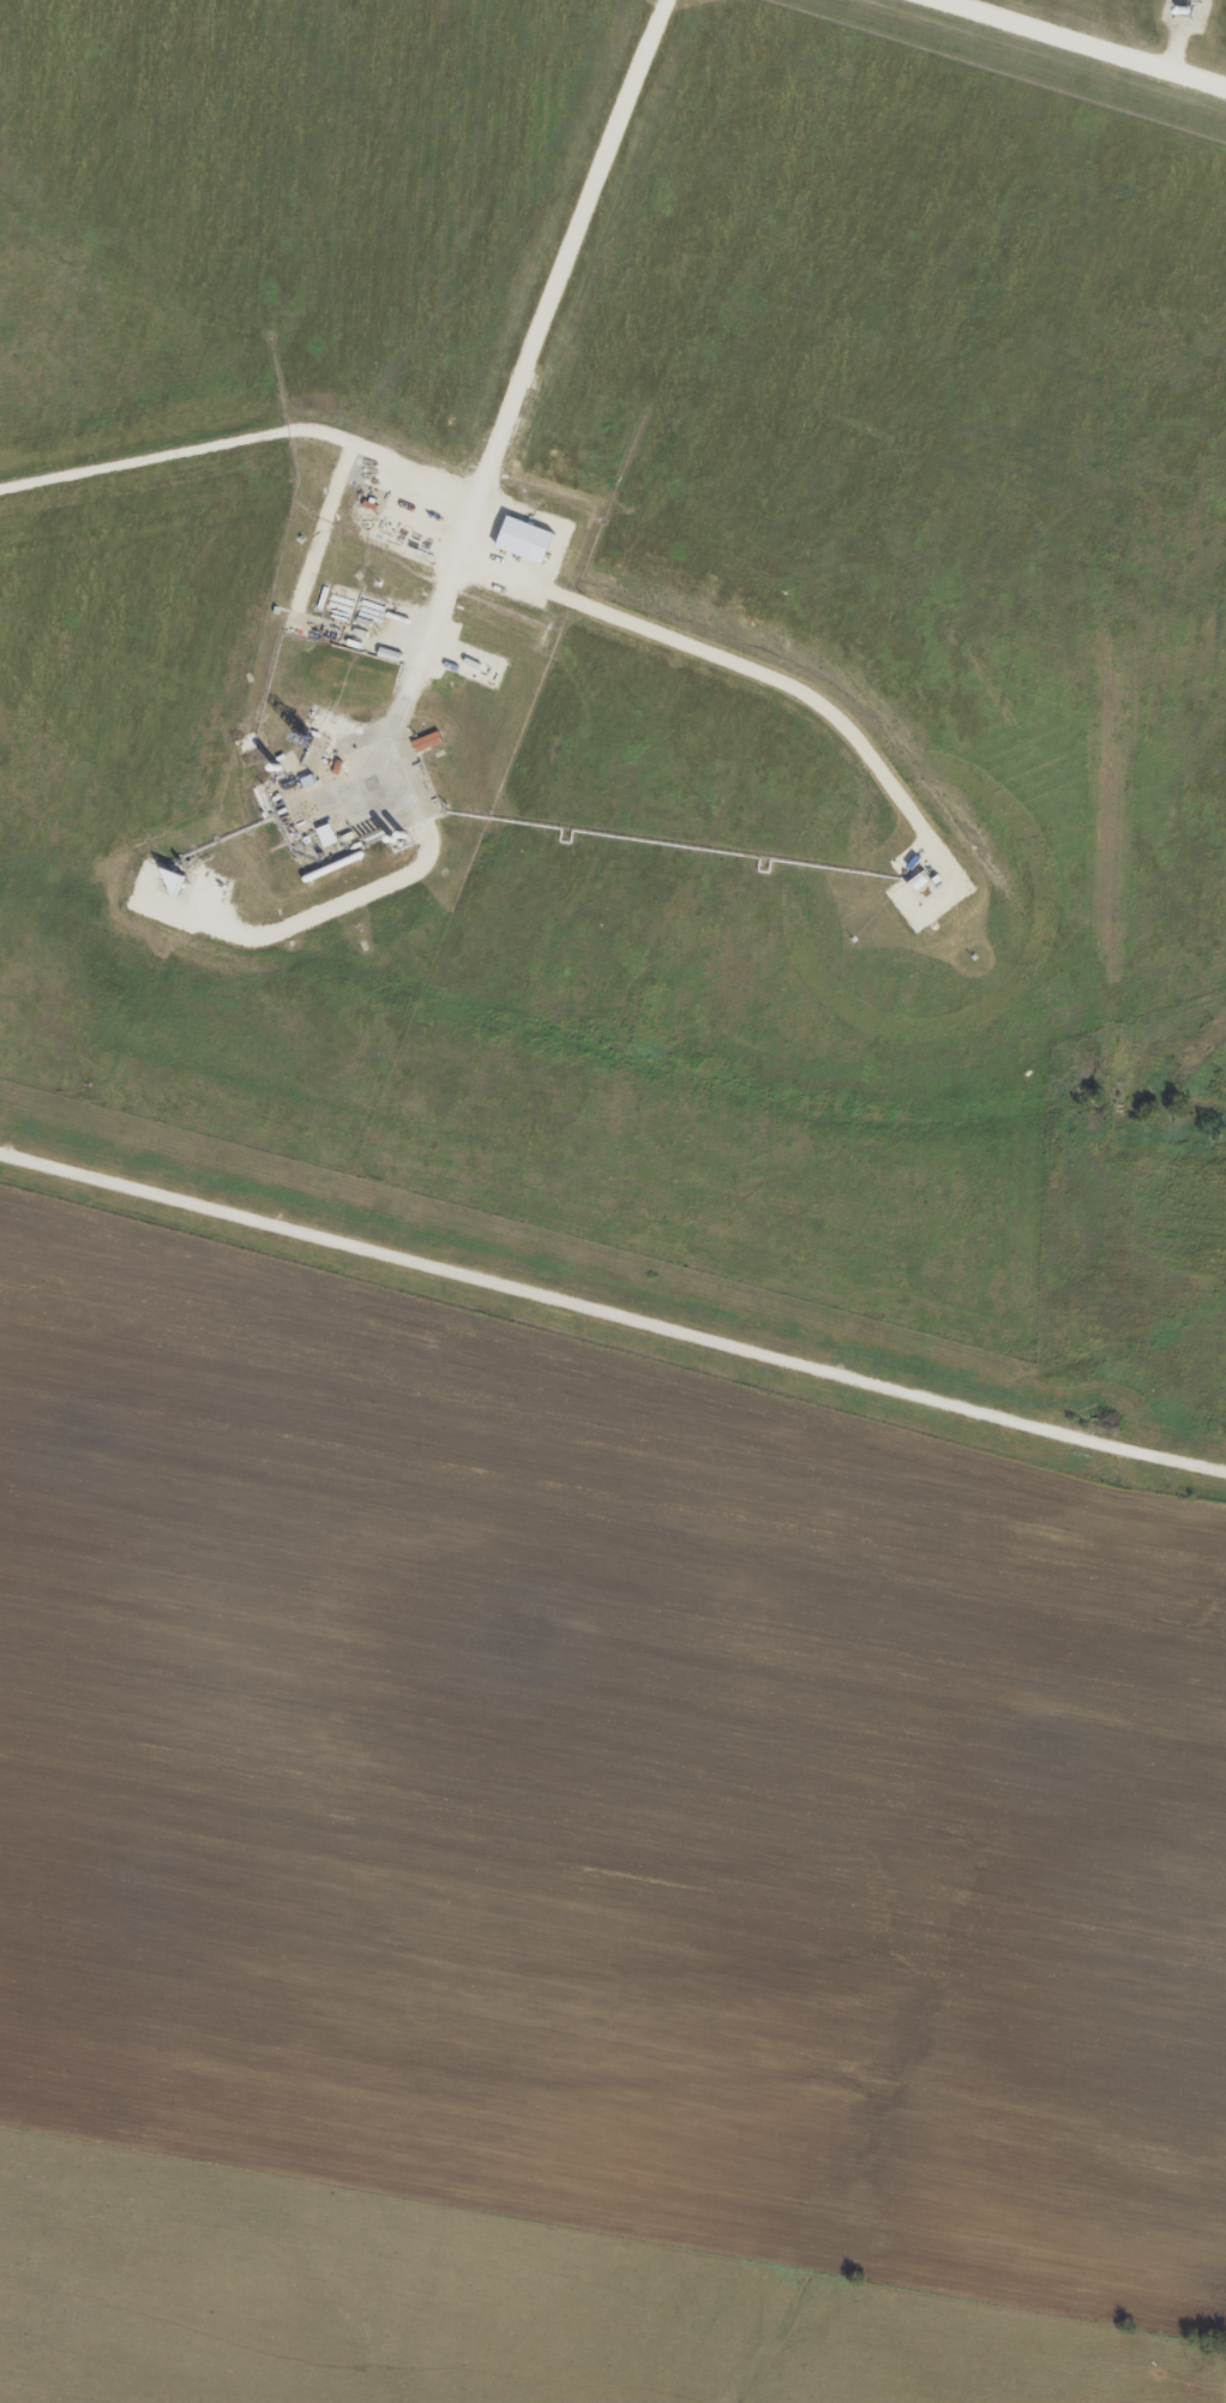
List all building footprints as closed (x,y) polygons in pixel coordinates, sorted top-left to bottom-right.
[(510,515),(500,541),(531,555),(542,528),(510,515)] [(309,733),(301,741),(308,748),(315,741),(309,733)] [(398,838),(398,837),(397,835),(396,834),(395,834),(393,834),(392,834),(391,835),(390,837),(390,838),(390,839),(391,840),(391,841),(392,841),(393,843),(396,841),(397,841),(397,840),(398,839),(398,838)] [(306,874),(308,880),(366,855),(363,849),(306,874)]
